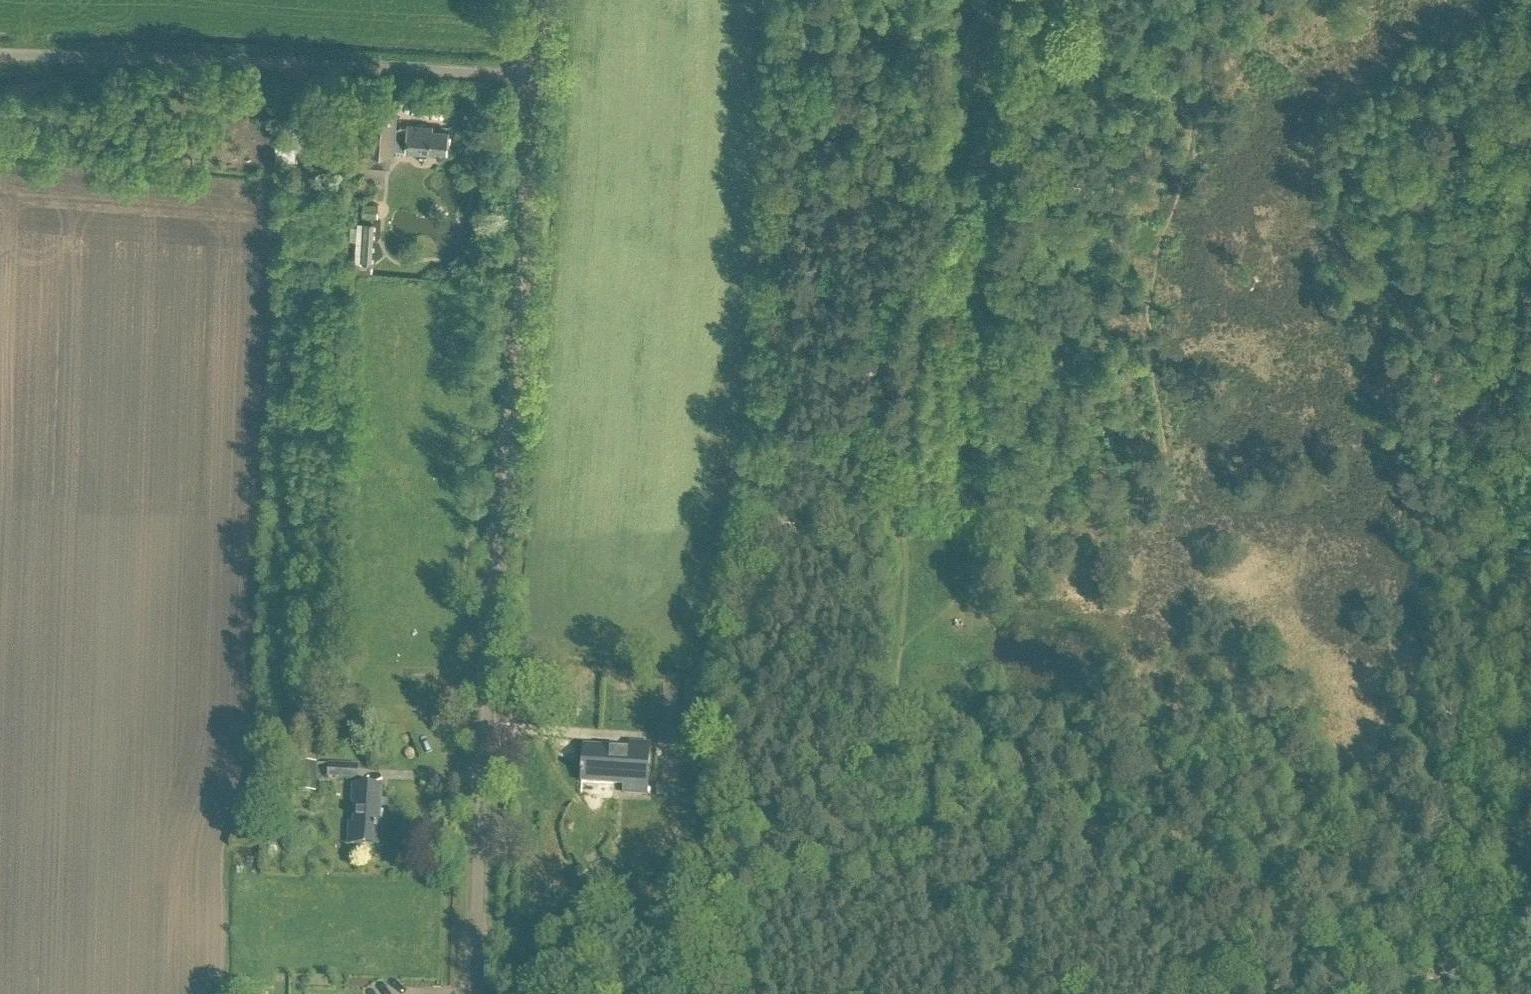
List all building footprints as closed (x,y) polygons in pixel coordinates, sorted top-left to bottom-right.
[(397,108),(370,106),(366,149),(393,151),(394,146),(406,147),(406,150),(440,152),(440,149),(447,150),(447,146),(451,145),(452,139),(448,137),(448,131),(430,130),(431,126),(401,124),(401,125),(396,125),(397,108)] [(363,201),(363,215),(378,216),(378,201),(363,201)] [(365,218),(363,259),(373,260),(375,218),(365,218)] [(630,753),(585,750),(583,784),(625,787),(625,795),(648,797),(651,747),(631,746),(630,753)] [(285,749),(283,790),(299,791),(298,795),(317,796),(318,766),(303,765),(304,750),(285,749)] [(329,767),(328,781),(358,782),(358,768),(329,767)] [(352,806),(355,806),(353,827),(349,827),(348,846),(383,849),(384,829),(380,829),(382,791),(353,789),(352,806)]
